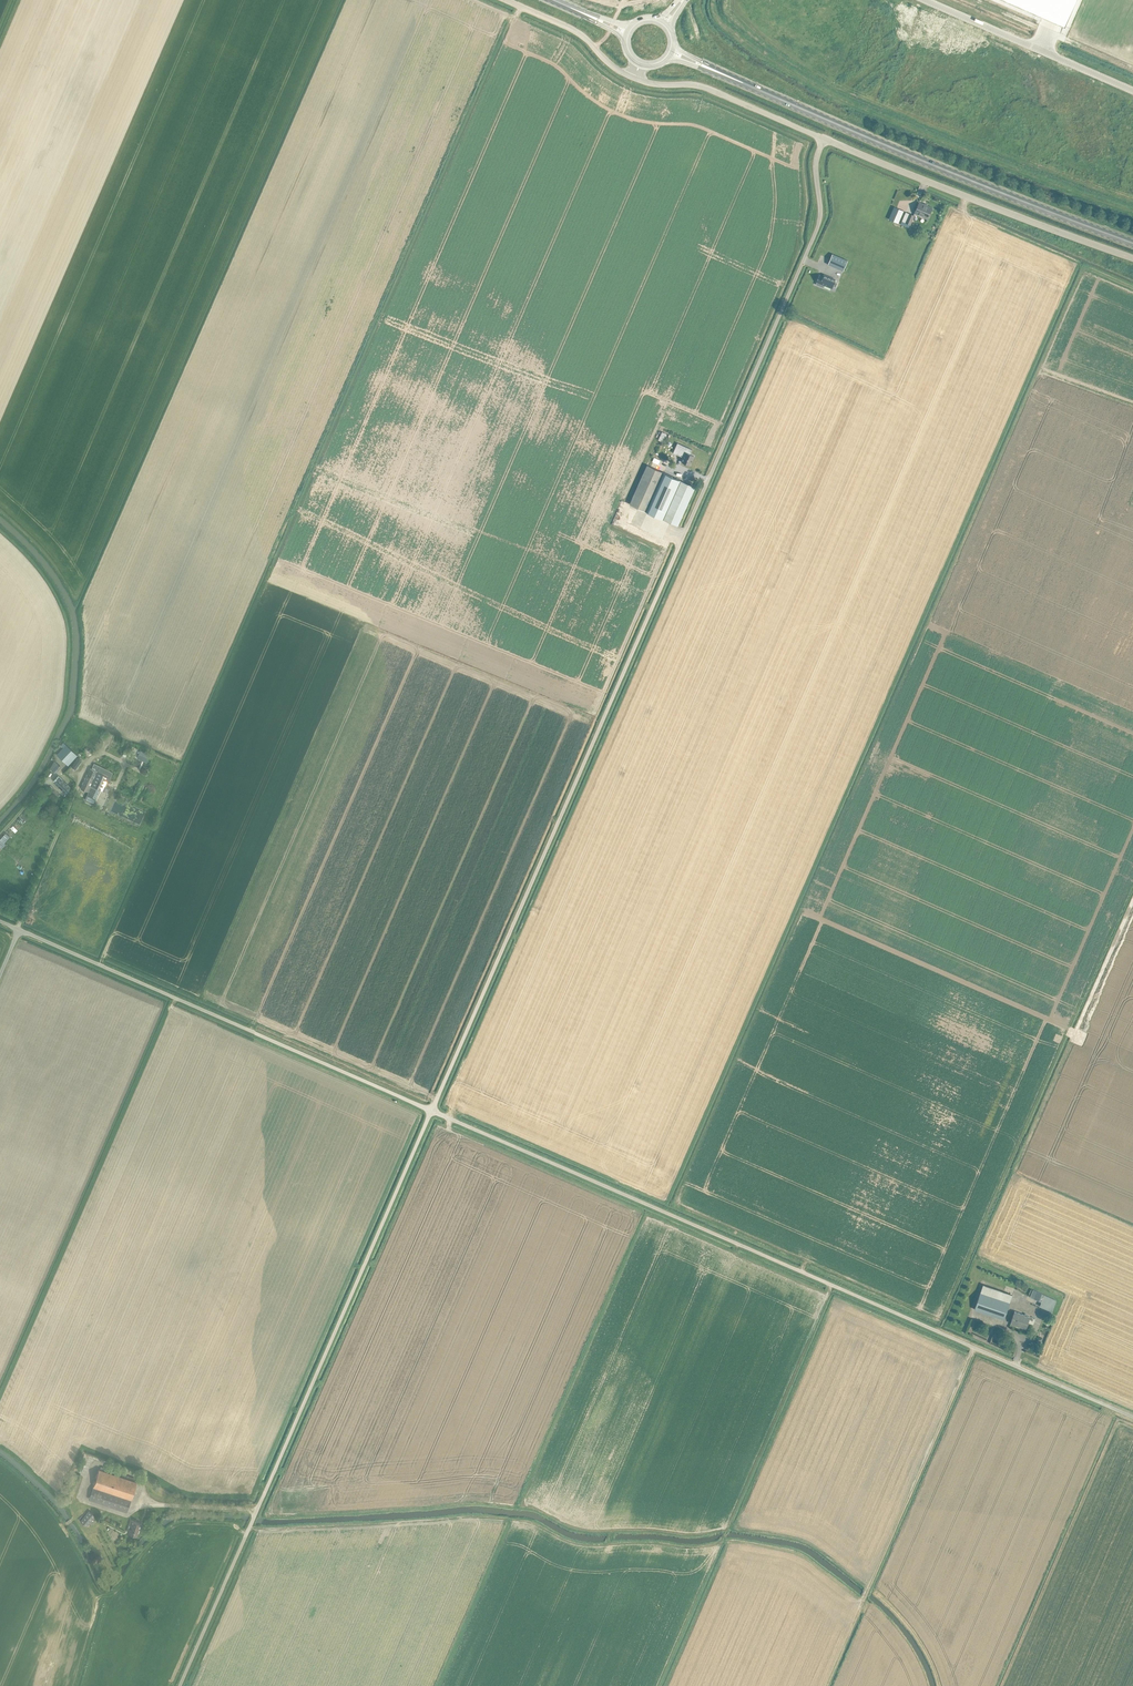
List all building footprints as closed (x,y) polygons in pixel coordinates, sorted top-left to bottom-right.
[(1064,26),(1076,0),(1006,0),(1064,26)] [(927,219),(930,213),(932,208),(919,202),(917,207),(914,213),(927,219)] [(894,207),(889,219),(898,223),(904,211),(894,207)] [(914,215),(910,214),(906,212),(902,221),(906,223),(904,226),(909,228),(910,224),(914,215)] [(848,260),(832,254),(828,264),(843,271),(848,260)] [(836,280),(823,274),(823,276),(819,275),(816,281),(817,282),(816,284),(823,287),(824,285),(832,288),(833,286),(835,287),(837,283),(835,282),(836,280)] [(694,456),(689,453),(686,452),(686,453),(681,451),(679,455),(684,457),(682,461),(683,462),(682,462),(685,463),(690,465),(694,456)] [(674,524),(691,485),(647,465),(630,504),(674,524)] [(118,752),(120,746),(111,742),(109,747),(110,747),(110,749),(118,752)] [(57,755),(68,765),(77,756),(64,743),(61,746),(64,748),(57,755)] [(149,754),(141,751),(137,758),(146,762),(149,754)] [(76,770),(82,761),(78,758),(71,767),(76,770)] [(50,768),(53,771),(56,773),(61,767),(55,762),(52,765),(53,765),(50,768)] [(104,792),(110,778),(113,773),(94,764),(91,769),(90,768),(87,775),(80,788),(89,792),(89,791),(94,794),(96,789),(91,787),(92,786),(104,792)] [(71,788),(59,776),(54,782),(66,793),(71,788)] [(17,833),(20,830),(15,825),(12,828),(17,833)] [(0,847),(9,838),(6,834),(0,840),(0,847)] [(1004,1319),(1010,1302),(1012,1294),(983,1284),(974,1309),(1004,1319)] [(1052,1311),(1056,1300),(1033,1289),(1030,1297),(1041,1302),(1040,1306),(1052,1311)] [(1026,1328),(1028,1323),(1030,1317),(1015,1311),(1013,1318),(1011,1323),(1026,1328)] [(137,1482),(132,1480),(99,1469),(93,1486),(89,1499),(127,1512),(137,1482)] [(87,1527),(96,1516),(89,1511),(80,1521),(87,1527)] [(127,1532),(131,1534),(137,1535),(141,1524),(131,1521),(127,1532)]
